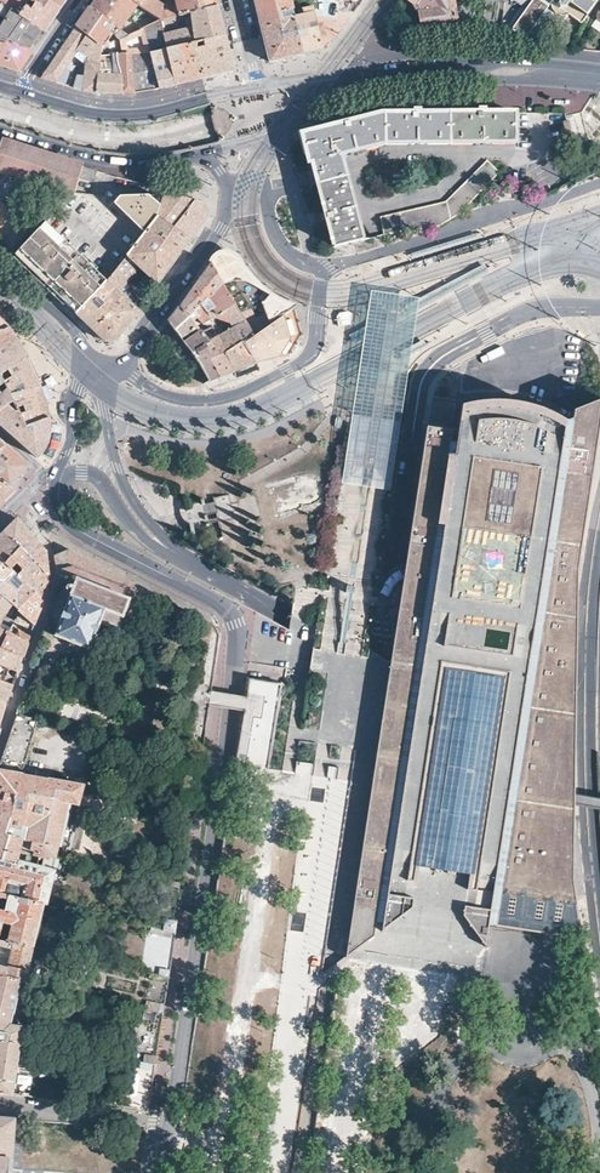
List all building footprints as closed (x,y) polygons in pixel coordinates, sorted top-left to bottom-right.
[(1,3),(20,16),(30,0),(0,0),(0,5),(1,3)] [(49,0),(30,0),(20,16),(45,32),(53,20),(61,8),(49,0)] [(61,8),(67,0),(49,0),(61,8)] [(131,0),(95,0),(90,8),(124,36),(146,26),(130,14),(138,5),(131,0)] [(138,5),(160,20),(162,4),(156,0),(131,0),(138,5)] [(160,20),(218,6),(216,0),(171,0),(162,2),(162,4),(160,20)] [(258,17),(283,12),(291,10),(289,0),(254,0),(258,17)] [(361,0),(358,0),(340,0),(337,9),(352,12),(361,0)] [(413,4),(418,13),(421,28),(430,26),(456,24),(456,22),(466,23),(469,0),(408,0),(413,4)] [(513,5),(522,11),(530,0),(515,0),(513,5)] [(551,3),(557,3),(558,9),(564,8),(565,12),(580,24),(597,0),(547,0),(551,3)] [(45,32),(20,16),(1,3),(0,5),(0,37),(6,39),(33,50),(39,41),(45,32)] [(303,13),(293,15),(302,53),(312,51),(323,49),(312,5),(302,8),(303,13)] [(195,42),(212,38),(225,35),(221,19),(218,6),(160,20),(167,48),(192,43),(195,42)] [(109,31),(119,39),(124,36),(90,8),(84,17),(77,27),(100,46),(102,47),(109,31)] [(283,12),(258,17),(262,33),(269,61),(283,58),(302,53),(293,15),(284,17),(283,12)] [(167,48),(160,20),(146,26),(124,36),(119,39),(115,40),(121,47),(122,93),(132,92),(140,91),(146,90),(159,87),(151,52),(167,48)] [(96,92),(102,47),(100,46),(77,27),(62,48),(42,78),(64,84),(68,72),(63,71),(75,54),(86,61),(83,80),(78,77),(75,87),(85,91),(96,92)] [(195,42),(203,77),(215,74),(234,70),(229,51),(225,35),(212,38),(195,42)] [(19,71),(26,61),(33,50),(6,39),(4,43),(0,41),(0,66),(19,71)] [(121,47),(115,40),(102,47),(96,92),(102,93),(109,93),(113,93),(122,93),(121,47)] [(192,43),(167,48),(151,52),(159,87),(181,82),(203,77),(195,42),(192,43)] [(334,246),(359,240),(336,152),(385,140),(515,140),(515,112),(506,112),(458,112),(416,112),(381,113),(317,129),(301,132),(309,161),(312,161),(334,246)] [(3,140),(0,152),(0,171),(74,195),(79,176),(83,166),(61,159),(3,140)] [(383,234),(420,224),(438,225),(457,213),(497,171),(485,159),(444,202),(380,219),(383,234)] [(97,170),(83,166),(79,176),(93,181),(97,170)] [(185,197),(165,191),(163,196),(155,220),(190,240),(198,228),(205,220),(204,203),(185,197)] [(163,196),(74,195),(16,256),(41,280),(64,302),(77,315),(105,281),(126,256),(138,242),(142,235),(155,220),(163,196)] [(11,252),(30,230),(0,201),(0,241),(11,252)] [(190,240),(155,220),(142,235),(147,239),(143,245),(138,242),(126,256),(134,263),(158,284),(173,263),(190,240)] [(473,240),(472,234),(410,253),(412,258),(473,240)] [(226,253),(211,263),(224,286),(240,314),(263,305),(269,324),(283,315),(294,307),(293,304),(285,303),(275,298),(270,295),(265,292),(256,284),(250,277),(243,268),(238,259),(236,257),(233,255),(229,254),(226,253)] [(134,263),(126,256),(105,281),(119,294),(134,274),(134,263)] [(224,286),(211,263),(195,285),(181,305),(191,325),(196,321),(200,328),(210,321),(212,325),(217,322),(220,328),(225,325),(230,333),(233,332),(242,343),(253,335),(240,314),(224,286)] [(489,272),(484,266),(475,269),(418,298),(416,310),(489,272)] [(119,294),(105,281),(77,315),(91,329),(105,342),(111,341),(117,341),(130,323),(139,311),(119,294)] [(356,387),(341,483),(353,485),(380,489),(388,491),(409,358),(412,335),(415,321),(416,310),(418,298),(371,291),(362,348),(360,363),(356,387)] [(196,335),(191,325),(181,305),(176,312),(169,322),(182,341),(196,335)] [(283,315),(269,324),(253,335),(242,343),(257,362),(263,361),(282,357),(291,354),(292,354),(298,343),(302,336),(294,307),(283,315)] [(10,326),(0,316),(0,332),(10,326)] [(373,323),(349,336),(353,344),(377,331),(373,323)] [(7,370),(19,363),(30,357),(27,353),(25,349),(20,342),(10,326),(0,332),(0,374),(7,370)] [(257,362),(242,343),(233,332),(230,333),(222,337),(217,329),(210,333),(234,371),(245,367),(257,362)] [(227,374),(234,371),(210,333),(208,330),(196,335),(206,344),(201,347),(219,377),(227,374)] [(206,344),(196,335),(182,341),(189,351),(192,349),(195,354),(192,356),(209,381),(214,379),(219,377),(201,347),(206,344)] [(426,345),(424,341),(401,352),(403,356),(411,352),(419,348),(426,345)] [(4,381),(4,382),(8,388),(11,396),(42,386),(40,382),(35,371),(35,370),(30,357),(19,363),(7,370),(11,378),(4,381)] [(27,426),(51,418),(49,411),(48,404),(48,403),(42,386),(11,396),(14,401),(18,408),(23,406),(25,412),(21,414),(27,426)] [(8,405),(14,401),(11,396),(8,388),(1,395),(0,394),(0,411),(8,405)] [(599,428),(599,398),(576,408),(574,409),(573,420),(565,419),(554,413),(544,409),(531,405),(518,401),(505,400),(493,400),(486,400),(477,401),(463,404),(458,429),(428,426),(391,661),(391,662),(387,687),(384,709),(378,751),(377,752),(373,786),(347,957),(349,958),(353,958),(357,959),(360,959),(362,960),(365,960),(368,961),(370,961),(373,961),(375,962),(378,962),(381,963),(383,963),(386,963),(388,964),(391,964),(394,965),(396,965),(399,965),(401,966),(404,966),(407,967),(409,967),(412,967),(414,968),(417,968),(420,969),(422,969),(425,969),(427,970),(430,970),(433,971),(435,971),(438,971),(440,972),(443,972),(446,972),(448,973),(451,973),(453,974),(456,974),(464,975),(469,976),(472,976),(474,977),(483,978),(484,969),(488,946),(490,926),(585,940),(575,876),(575,843),(576,804),(577,696),(579,569),(599,428)] [(18,408),(14,401),(8,405),(15,412),(19,410),(21,414),(25,412),(23,406),(18,408)] [(21,414),(19,410),(15,412),(8,405),(0,411),(0,423),(6,428),(39,458),(45,452),(47,449),(50,443),(50,442),(52,438),(53,431),(52,424),(51,418),(27,426),(21,414)] [(11,486),(20,477),(31,466),(5,444),(0,439),(0,475),(11,486)] [(11,486),(0,475),(0,497),(5,502),(10,497),(17,491),(11,486)] [(11,526),(4,532),(14,540),(19,545),(24,549),(27,551),(29,553),(31,555),(35,561),(40,568),(44,572),(46,575),(49,574),(49,572),(48,554),(48,551),(28,531),(25,526),(19,518),(11,526)] [(3,561),(11,569),(16,563),(21,569),(16,575),(27,586),(36,595),(44,602),(45,597),(46,594),(47,590),(48,586),(48,582),(49,574),(46,575),(44,572),(40,568),(35,561),(31,555),(29,553),(27,551),(24,549),(19,545),(14,540),(4,532),(0,537),(0,558),(3,561)] [(56,555),(59,568),(72,565),(132,588),(167,602),(174,604),(138,585),(118,575),(70,550),(56,555)] [(7,599),(12,604),(19,610),(18,611),(19,612),(26,619),(35,626),(41,610),(43,606),(44,602),(36,595),(27,586),(16,575),(11,569),(3,561),(0,558),(0,593),(7,599)] [(128,598),(132,588),(72,565),(59,568),(62,582),(70,581),(76,580),(76,578),(128,598)] [(52,612),(45,630),(47,631),(53,633),(53,634),(54,636),(73,643),(87,649),(88,649),(90,649),(96,632),(97,633),(99,626),(100,624),(117,630),(122,617),(122,616),(128,598),(76,578),(76,580),(69,596),(64,608),(63,607),(60,615),(52,612)] [(62,587),(52,612),(60,615),(63,607),(64,608),(69,596),(76,580),(70,581),(62,582),(60,584),(60,586),(62,587)] [(3,614),(12,604),(7,599),(0,593),(0,619),(3,614)] [(32,634),(35,626),(26,619),(19,612),(7,630),(20,637),(28,642),(31,635),(32,634)] [(2,643),(0,646),(19,655),(23,657),(25,651),(26,648),(28,642),(20,637),(7,630),(0,627),(0,642),(2,643)] [(7,667),(18,672),(21,665),(23,657),(19,655),(0,646),(0,647),(0,664),(7,667)] [(7,704),(10,698),(15,682),(0,676),(0,701),(7,704)] [(18,863),(19,859),(23,839),(31,841),(30,850),(38,852),(37,854),(56,858),(68,803),(79,805),(84,783),(20,772),(36,721),(16,715),(0,764),(0,859),(18,863)] [(1,892),(44,903),(43,904),(47,905),(56,869),(19,859),(18,863),(0,859),(0,892),(1,892)] [(182,901),(184,882),(179,881),(170,880),(157,877),(150,927),(170,932),(177,933),(181,906),(182,901)] [(1,892),(0,892),(0,896),(6,898),(3,909),(0,908),(0,929),(2,922),(10,924),(6,940),(32,947),(43,904),(44,903),(1,892)] [(172,964),(177,933),(170,932),(150,927),(148,943),(143,972),(153,974),(170,978),(172,964)] [(20,978),(25,979),(33,947),(32,947),(6,940),(0,939),(0,947),(10,949),(6,965),(0,964),(0,973),(20,978)] [(0,973),(0,1030),(21,1035),(23,1025),(11,1023),(13,1013),(14,1013),(19,990),(18,989),(20,978),(0,973)] [(167,995),(170,978),(153,974),(148,1009),(165,1013),(167,999),(167,995)] [(165,1013),(148,1009),(138,1006),(130,1059),(157,1064),(160,1047),(165,1013)] [(12,1095),(22,1035),(21,1035),(0,1030),(0,1094),(12,1095)] [(152,1094),(157,1064),(130,1059),(124,1057),(116,1108),(150,1112),(151,1101),(152,1094)] [(13,1166),(16,1131),(17,1120),(0,1119),(0,1172),(12,1172),(13,1166)]
